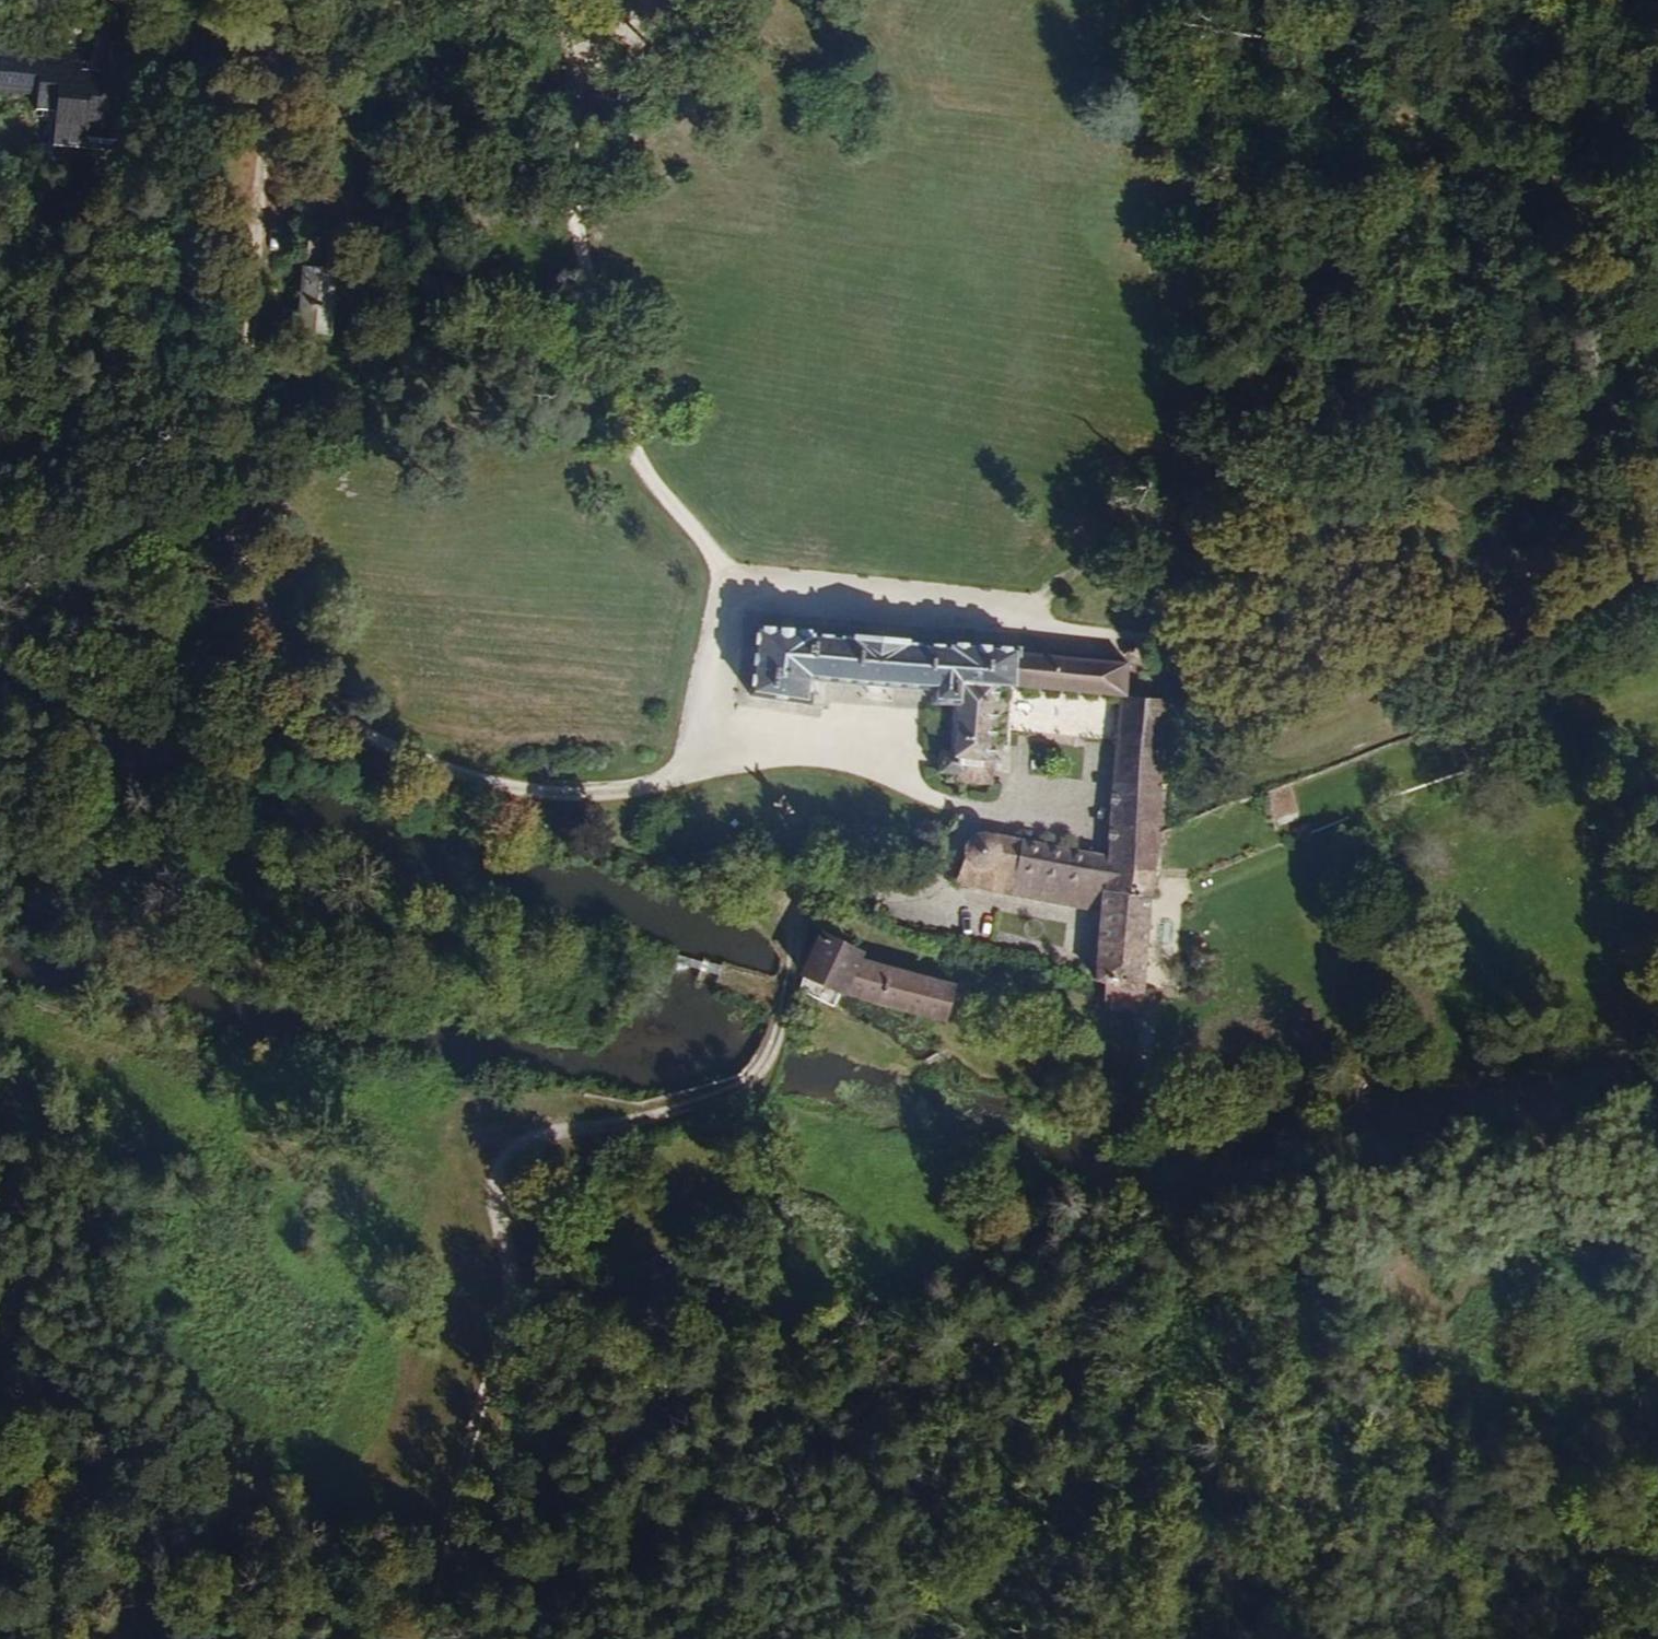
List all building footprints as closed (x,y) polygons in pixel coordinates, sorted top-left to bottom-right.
[(58,54),(62,25),(25,19),(16,87),(52,93),(58,54)] [(151,159),(167,51),(136,47),(138,27),(123,25),(116,70),(107,69),(110,45),(91,43),(89,58),(58,54),(52,93),(64,95),(60,121),(81,124),(77,149),(151,159)] [(338,280),(342,244),(322,242),(317,278),(338,280)] [(343,344),(350,281),(338,280),(317,278),(309,338),(343,344)] [(1008,693),(1011,647),(939,641),(939,646),(812,635),(812,631),(747,627),(739,697),(804,703),(807,680),(930,693),(929,711),(957,714),(953,762),(938,760),(935,783),(951,785),(949,795),(983,799),(992,692),(1008,693)] [(1123,699),(1124,663),(1016,653),(1016,647),(1011,647),(1008,693),(1112,694),(1102,863),(991,853),(989,851),(978,850),(969,853),(963,859),(962,862),(961,869),(963,874),(958,893),(1024,908),(1027,884),(1102,893),(1100,926),(1096,989),(1104,991),(1140,994),(1165,702),(1123,699)] [(1100,926),(1102,893),(1027,884),(1024,908),(1100,926)] [(962,1056),(972,1025),(887,996),(834,975),(812,1034),(860,1053),(871,1022),(962,1056)] [(1138,1021),(1140,994),(1104,991),(1103,1021),(1138,1021)]
